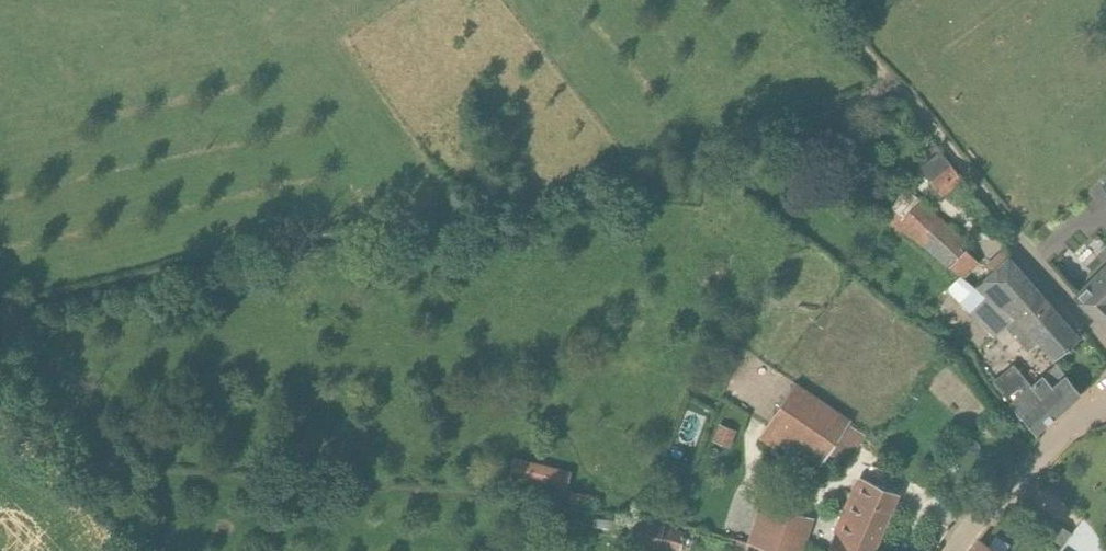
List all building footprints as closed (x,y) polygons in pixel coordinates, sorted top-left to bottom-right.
[(919,168),(938,192),(942,197),(963,180),(940,151),(919,168)] [(905,235),(967,282),(982,265),(961,245),(967,240),(939,215),(907,188),(881,218),(905,235)] [(1009,256),(974,287),(983,294),(982,295),(1023,326),(1039,343),(1042,341),(1056,357),(1080,337),(1039,290),(1009,256)] [(1076,296),(1087,309),(1105,327),(1105,267),(1076,296)] [(1023,326),(982,295),(967,312),(994,338),(1004,327),(1028,352),(1039,343),(1023,326)] [(1021,416),(1036,433),(1081,393),(1065,375),(1052,386),(1043,375),(1031,385),(1013,365),(994,380),(1010,402),(1021,416)] [(863,436),(850,426),(853,422),(800,382),(768,424),(822,464),(831,453),(845,462),(863,436)] [(993,418),(984,425),(994,436),(1002,429),(993,418)] [(509,482),(566,497),(572,473),(515,458),(509,482)] [(872,549),(897,493),(861,480),(834,550),(879,550),(872,549)] [(568,491),(566,497),(564,503),(586,507),(588,495),(568,491)] [(749,541),(764,547),(776,550),(802,550),(812,519),(762,502),(749,541)] [(619,529),(620,516),(603,516),(602,529),(619,529)] [(633,519),(629,533),(649,538),(647,543),(676,550),(680,550),(685,532),(653,524),(633,519)] [(1061,545),(1067,535),(1070,532),(1060,525),(1051,538),(1061,545)] [(749,541),(745,550),(762,550),(764,547),(749,541)] [(973,550),(996,550),(980,541),(973,550)]
